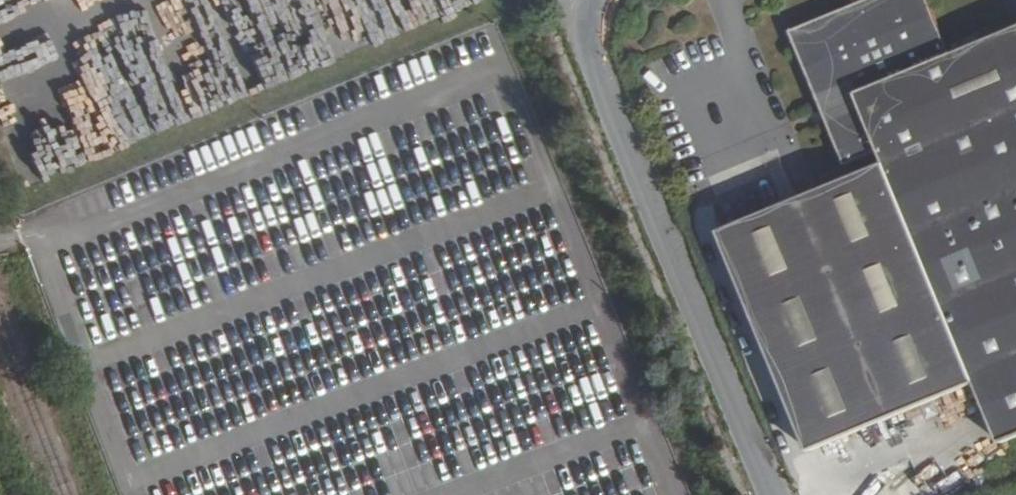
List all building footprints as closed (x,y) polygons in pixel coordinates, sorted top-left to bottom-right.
[(867,423),(975,380),(1000,441),(1015,435),(1015,26),(956,50),(936,0),(867,0),(861,3),(797,28),(851,163),(885,149),(889,159),(779,204),(867,423)] [(719,227),(807,447),(867,423),(779,204),(719,227)]
